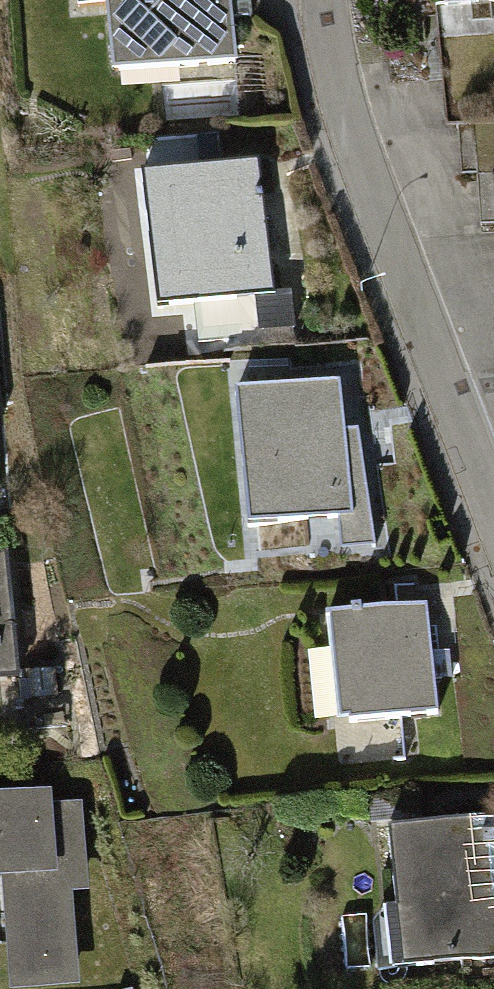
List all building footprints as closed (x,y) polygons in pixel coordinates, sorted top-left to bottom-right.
[(241,0),(74,0),(76,17),(114,14),(119,78),(247,67),(241,0)] [(472,20),(493,19),(493,0),(471,0),(472,20)] [(463,181),(477,180),(493,180),(493,130),(460,132),(463,181)] [(282,294),(265,160),(183,170),(199,304),(282,294)] [(481,234),(493,233),(493,180),(477,180),(481,234)] [(352,519),(340,383),(236,392),(248,528),(352,519)] [(8,563),(0,564),(0,684),(19,682),(8,563)] [(425,606),(334,615),(343,720),(435,712),(425,606)] [(56,794),(0,798),(0,988),(84,988),(77,888),(94,887),(88,802),(57,804),(56,794)] [(391,830),(407,968),(493,958),(493,888),(486,820),(391,830)]
